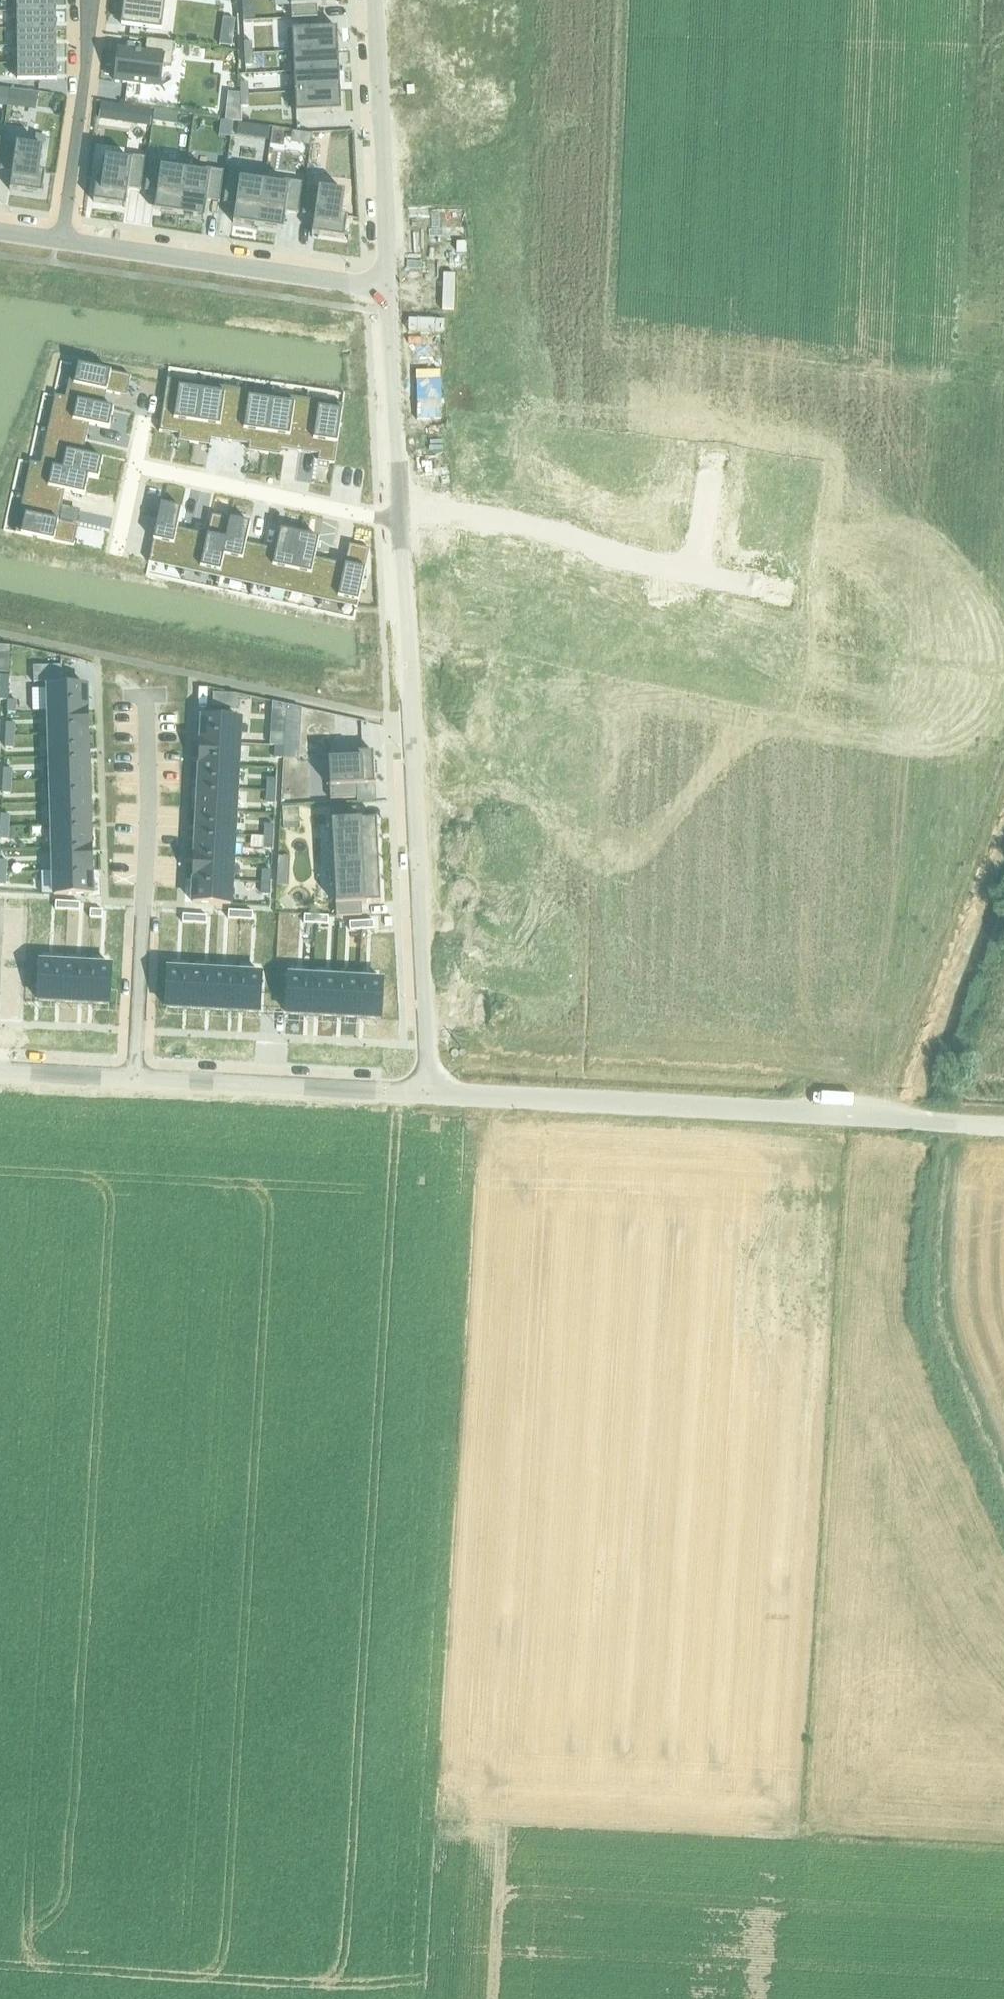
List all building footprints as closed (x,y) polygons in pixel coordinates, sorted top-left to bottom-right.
[(19,13),(54,12),(54,0),(19,0),(19,13)] [(122,27),(161,31),(165,0),(126,0),(122,27)] [(292,20),(317,19),(317,7),(328,6),(336,6),(336,0),(291,0),(292,20)] [(54,12),(19,13),(19,30),(54,30),(54,12)] [(337,29),(287,32),(288,53),(293,53),(338,51),(338,43),(337,29)] [(54,30),(19,30),(19,47),(55,47),(54,30)] [(119,51),(115,83),(160,88),(163,66),(172,68),(174,44),(147,41),(145,55),(142,54),(142,53),(136,52),(136,53),(119,51)] [(252,43),(244,44),(245,55),(253,55),(252,43)] [(55,47),(19,47),(19,65),(55,64),(55,47)] [(338,51),(293,53),(294,73),(339,71),(339,63),(338,51)] [(253,55),(245,55),(245,67),(253,67),(253,55)] [(55,64),(19,65),(19,82),(55,82),(55,64)] [(339,71),(294,73),(295,94),(340,92),(340,84),(340,73),(339,71)] [(248,84),(240,85),(241,97),(249,96),(248,84)] [(340,92),(295,94),(296,115),(341,113),(341,104),(340,92)] [(249,96),(241,97),(241,108),(249,108),(249,96)] [(5,144),(1,171),(13,173),(10,192),(12,192),(12,191),(42,196),(46,174),(40,173),(43,150),(5,144)] [(97,181),(94,203),(124,208),(124,209),(126,209),(129,190),(141,192),(146,159),(133,157),(132,163),(106,159),(102,182),(97,181)] [(150,162),(145,192),(157,194),(154,212),(180,216),(187,167),(150,162)] [(187,167),(180,216),(203,219),(203,220),(205,220),(207,201),(219,203),(224,173),(187,167)] [(228,173),(224,204),(236,206),(233,225),(235,225),(235,224),(258,227),(265,179),(228,173)] [(265,179),(258,227),(283,231),(286,213),(298,215),(303,184),(265,179)] [(306,189),(303,215),(315,217),(312,236),(314,236),(344,240),(348,218),(342,217),(345,194),(306,189)] [(61,398),(61,399),(103,408),(107,393),(120,396),(127,397),(130,382),(131,377),(79,366),(78,368),(75,383),(69,382),(65,398),(61,398)] [(167,380),(159,432),(179,435),(178,442),(194,444),(202,391),(201,391),(181,388),(182,382),(167,380)] [(202,391),(194,444),(210,447),(211,440),(230,443),(238,390),(236,390),(223,388),(222,394),(203,391),(202,391)] [(238,390),(230,443),(249,445),(248,452),(264,455),(272,401),(270,401),(251,398),(252,392),(239,390),(238,390)] [(272,401),(264,455),(280,457),(281,450),(299,453),(307,400),(306,400),(293,398),(292,404),(273,402),(272,401)] [(48,431),(48,432),(86,440),(89,425),(109,430),(111,420),(114,410),(103,408),(61,399),(61,400),(57,416),(51,415),(48,431)] [(307,400),(299,453),(318,456),(317,462),(334,465),(342,412),(340,411),(321,409),(322,403),(309,401),(307,400)] [(436,420),(427,479),(444,481),(445,474),(464,477),(472,425),(470,425),(458,423),(457,429),(438,426),(439,420),(436,420)] [(472,425),(464,477),(483,480),(482,487),(497,489),(507,430),(505,430),(504,436),(485,433),(486,427),(473,425),(472,425)] [(507,430),(497,489),(517,492),(520,472),(536,474),(541,435),(540,435),(523,432),(523,438),(507,436),(508,430),(507,430)] [(37,464),(37,466),(89,477),(99,479),(101,468),(103,460),(83,455),(86,440),(48,432),(47,433),(47,435),(44,449),(50,451),(47,466),(37,464)] [(541,435),(536,474),(551,476),(548,497),(568,499),(576,440),(575,440),(574,446),(558,444),(559,438),(543,435),(541,435)] [(576,440),(568,499),(584,502),(585,495),(603,498),(611,445),(610,445),(597,443),(596,449),(577,446),(577,440),(576,440)] [(611,445),(603,498),(622,500),(621,507),(637,509),(646,450),(645,450),(644,456),(624,453),(625,447),(612,445),(611,445)] [(646,450),(637,509),(653,512),(654,505),(674,508),(682,456),(666,453),(665,459),(646,457),(647,451),(646,450)] [(23,497),(23,499),(61,507),(65,492),(78,495),(85,496),(87,485),(89,477),(37,466),(37,467),(33,483),(27,481),(23,497)] [(23,500),(19,516),(25,518),(22,533),(22,535),(74,547),(78,526),(58,522),(61,507),(23,499),(23,500)] [(740,516),(737,536),(796,544),(796,543),(790,542),(793,526),(799,527),(801,511),(801,510),(762,504),(760,519),(740,516)] [(161,505),(150,558),(153,558),(168,561),(167,568),(183,571),(184,571),(192,533),(177,529),(182,509),(170,507),(161,505)] [(192,533),(184,571),(185,572),(202,575),(203,569),(218,572),(220,573),(231,520),(212,516),(208,536),(192,533)] [(231,520),(220,573),(221,573),(237,576),(235,582),(252,586),(253,586),(261,548),(246,544),(251,524),(231,520)] [(261,548),(253,586),(254,586),(270,590),(272,584),(287,587),(289,588),(299,535),(281,531),(276,551),(261,548)] [(299,535),(289,588),(290,588),(305,591),(304,597),(320,601),(322,601),(330,563),(315,559),(319,539),(299,535)] [(737,536),(735,552),(741,553),(739,572),(791,580),(791,578),(793,565),(787,564),(790,544),(796,545),(796,544),(737,536)] [(330,563),(322,601),(323,601),(339,605),(340,599),(356,602),(358,603),(369,550),(349,546),(345,566),(330,563)] [(61,667),(34,668),(34,684),(62,683),(61,667)] [(1,676),(0,689),(9,689),(9,677),(1,676)] [(87,688),(48,689),(49,713),(87,712),(87,688)] [(0,693),(0,701),(8,702),(9,689),(0,689),(0,693)] [(213,695),(213,708),(237,709),(237,696),(213,695)] [(8,701),(7,713),(16,714),(17,702),(8,701)] [(286,706),(285,730),(299,731),(300,709),(286,706)] [(87,712),(49,713),(49,735),(88,734),(88,712),(87,712)] [(202,719),(201,743),(239,745),(241,721),(202,719)] [(6,724),(6,736),(14,737),(15,725),(6,724)] [(88,734),(49,735),(50,758),(89,757),(88,734)] [(276,735),(276,747),(284,748),(285,735),(276,735)] [(6,736),(5,749),(14,749),(14,737),(6,736)] [(201,743),(200,766),(238,768),(239,745),(201,743)] [(276,747),(275,759),(284,760),(284,748),(276,747)] [(459,752),(450,796),(477,802),(486,758),(460,752),(459,752)] [(351,760),(328,761),(330,800),(357,799),(356,787),(376,786),(376,784),(375,784),(373,753),(351,754),(351,760)] [(89,757),(50,758),(51,781),(89,780),(89,757)] [(486,758),(477,802),(502,807),(512,763),(486,758)] [(200,766),(199,789),(237,791),(238,768),(200,766)] [(4,770),(3,782),(12,783),(13,770),(4,770)] [(89,780),(51,781),(51,804),(90,803),(89,780)] [(267,780),(267,792),(275,793),(276,780),(267,780)] [(589,780),(580,824),(606,829),(615,786),(589,780)] [(3,782),(2,794),(11,795),(12,783),(3,782)] [(615,786),(606,829),(631,835),(641,791),(615,786)] [(199,789),(197,811),(236,813),(237,791),(199,789)] [(267,792),(266,804),(275,805),(275,793),(267,792)] [(692,802),(683,846),(710,852),(719,808),(692,802)] [(90,803),(51,804),(52,827),(91,826),(90,803)] [(357,809),(331,810),(333,845),(378,843),(378,841),(377,833),(377,820),(357,821),(357,809)] [(197,811),(196,834),(235,836),(236,813),(197,811)] [(1,815),(0,828),(9,828),(10,816),(1,815)] [(460,822),(458,829),(470,832),(472,824),(460,822)] [(472,824),(470,832),(482,834),(483,827),(472,824)] [(265,825),(264,838),(273,838),(274,826),(265,825)] [(91,826),(52,827),(53,850),(91,848),(91,826)] [(0,835),(0,840),(8,841),(9,828),(0,828),(0,835)] [(512,833),(510,841),(522,843),(523,835),(512,833)] [(196,834),(195,857),(233,859),(235,836),(196,834)] [(523,835),(522,843),(533,846),(535,838),(523,835)] [(264,838),(264,850),(272,851),(273,838),(264,838)] [(378,843),(333,845),(334,865),(379,863),(379,861),(378,854),(378,843)] [(563,844),(561,852),(573,854),(575,847),(563,844)] [(575,847),(573,854),(585,857),(587,849),(575,847)] [(91,848),(53,850),(53,872),(92,871),(92,848),(91,848)] [(615,855),(613,863),(625,865),(626,858),(615,855)] [(195,857),(194,880),(232,882),(233,859),(195,857)] [(626,858),(625,865),(636,868),(638,860),(626,858)] [(379,863),(334,865),(335,885),(380,883),(380,881),(379,874),(379,863)] [(666,866),(665,874),(676,877),(678,869),(666,866)] [(678,869),(676,877),(688,879),(690,871),(678,869)] [(53,872),(41,873),(41,895),(54,896),(93,895),(92,871),(53,872)] [(263,871),(262,883),(271,884),(271,871),(263,871)] [(194,880),(192,903),(231,905),(232,882),(194,880)] [(262,883),(261,896),(270,896),(271,884),(262,883)] [(380,883),(335,885),(336,917),(362,916),(362,904),(381,903),(381,902),(380,894),(380,883)] [(56,902),(55,910),(67,911),(68,903),(56,902)] [(68,903),(67,911),(79,912),(80,904),(68,903)] [(90,911),(90,919),(102,919),(102,911),(90,911)] [(229,912),(228,920),(240,920),(241,912),(229,912)] [(241,912),(240,920),(252,921),(253,913),(241,912)] [(183,916),(182,924),(195,924),(195,916),(183,916)] [(195,916),(195,924),(206,925),(207,917),(195,916)] [(304,916),(304,924),(316,925),(316,916),(304,916)] [(316,916),(316,925),(328,925),(329,917),(316,916)] [(373,922),(361,923),(362,931),(374,930),(373,922)] [(361,923),(349,924),(350,932),(362,931),(361,923)] [(41,963),(39,1002),(62,1003),(65,964),(41,963)] [(65,964),(62,1003),(85,1004),(87,966),(65,964)] [(87,966),(85,1004),(109,1005),(111,967),(87,966)] [(168,970),(166,1008),(190,1010),(192,971),(168,970)] [(192,971),(190,1010),(213,1011),(215,972),(192,971)] [(215,972),(213,1011),(235,1012),(238,974),(215,972)] [(238,974),(235,1012),(259,1013),(261,975),(238,974)] [(290,976),(288,1015),(311,1016),(313,978),(290,976)] [(313,978),(311,1016),(334,1017),(336,979),(313,978)] [(336,979),(334,1017),(357,1019),(359,980),(336,979)] [(359,980),(357,1019),(380,1020),(382,981),(359,980)]
